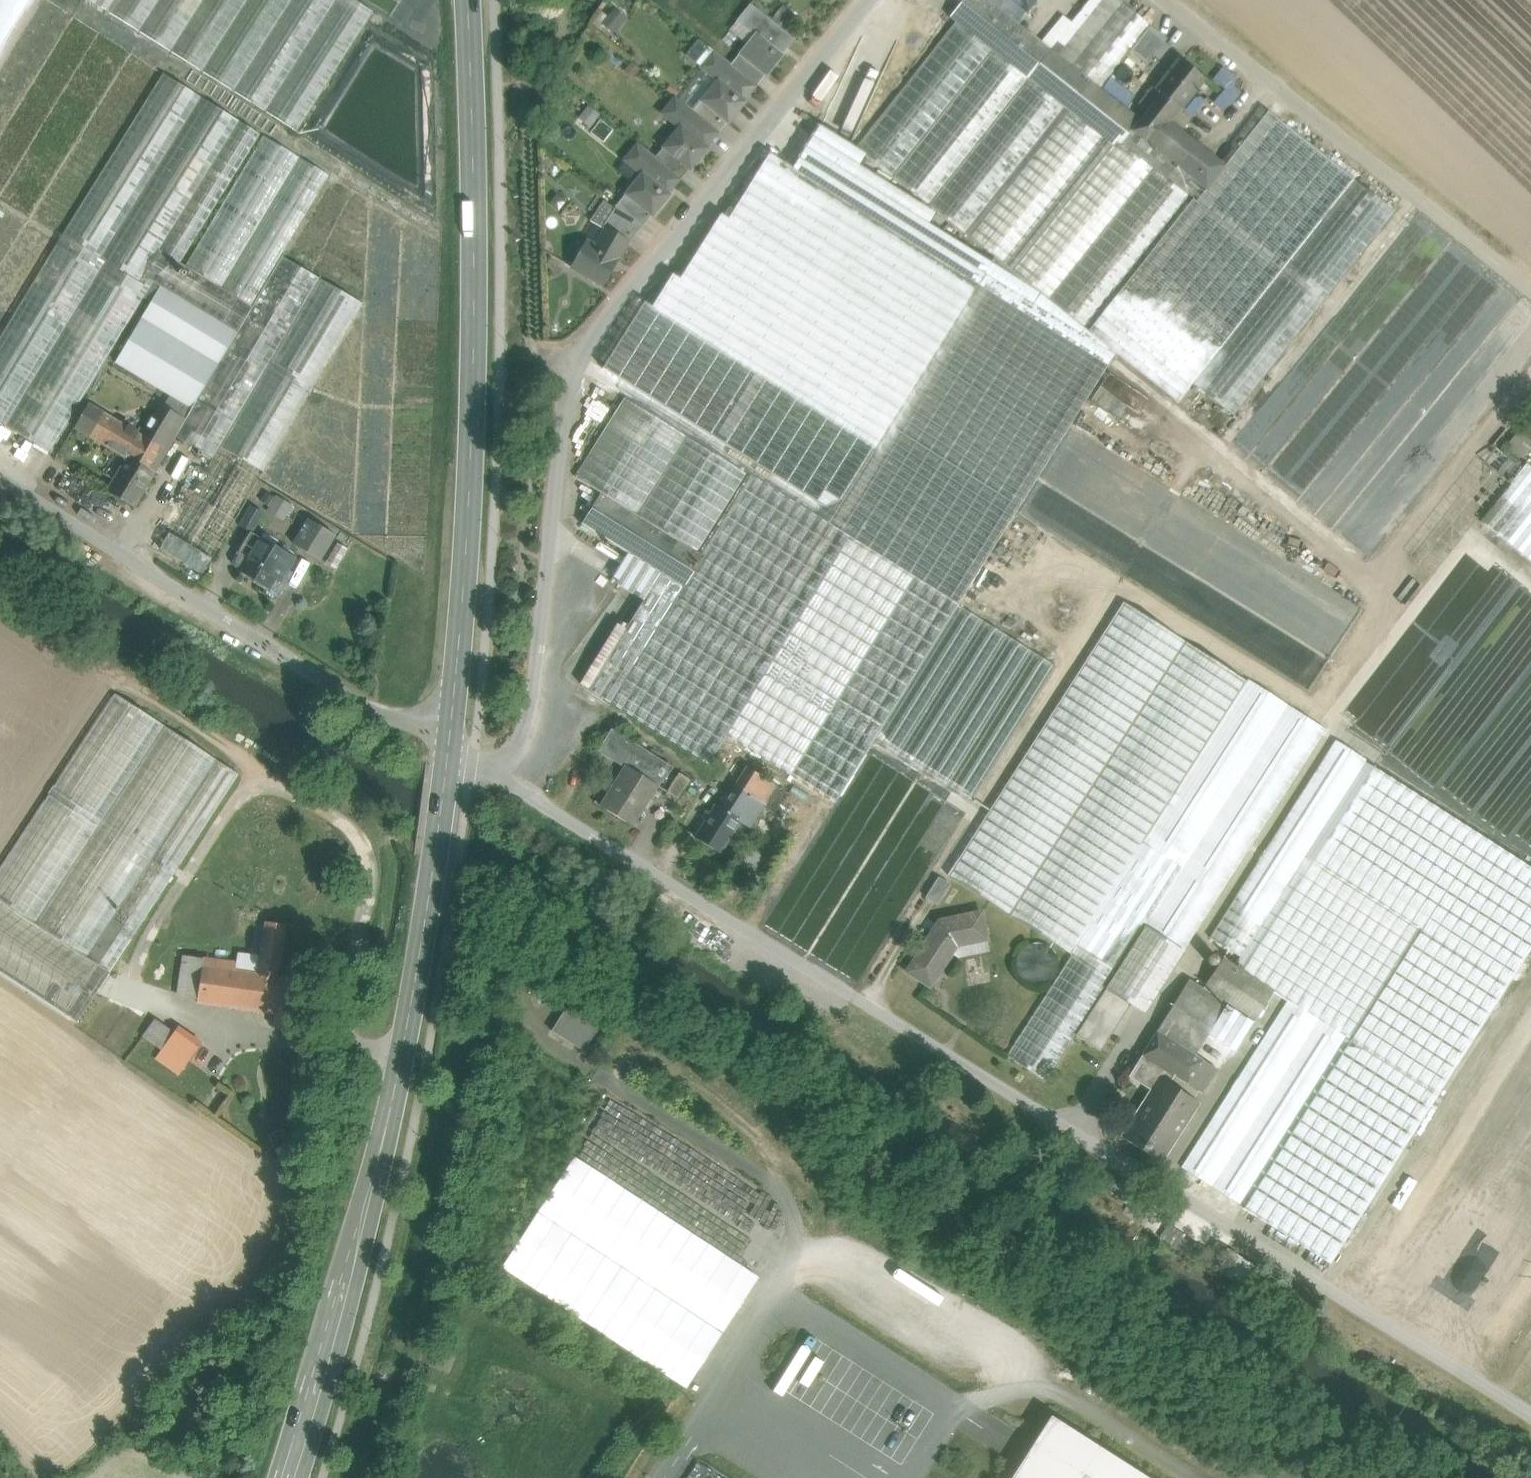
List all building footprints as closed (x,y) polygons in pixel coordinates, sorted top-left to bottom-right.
[(30,0),(0,0),(0,51),(30,0)] [(107,11),(114,0),(90,0),(107,11)] [(107,11),(235,92),(293,0),(114,0),(107,11)] [(235,92),(298,131),(374,11),(356,0),(293,0),(235,92)] [(989,0),(962,0),(949,17),(956,22),(992,50),(1028,79),(1051,49),(989,0)] [(1026,10),(1029,5),(1022,0),(1014,0),(1026,10)] [(1029,5),(1026,10),(1027,11),(1036,0),(1022,0),(1029,5)] [(1051,49),(1072,66),(1122,3),(1118,0),(1090,0),(1051,49)] [(1122,3),(1072,66),(1100,88),(1150,25),(1122,3)] [(795,39),(751,4),(738,20),(755,34),(739,54),(763,74),(767,77),(784,55),(783,54),(795,39)] [(956,22),(856,147),(892,176),(992,50),(956,22)] [(730,64),(699,39),(685,55),(704,69),(679,100),(693,111),(701,101),(725,121),(729,123),(746,102),(743,99),(755,84),(730,64)] [(1072,66),(1051,49),(1028,79),(1104,139),(1112,145),(1116,140),(1121,143),(1131,131),(1140,120),(1100,88),(1072,66)] [(992,50),(892,176),(928,205),(1028,79),(992,50)] [(763,74),(739,54),(730,64),(755,84),(763,74)] [(1225,166),(1170,122),(1204,79),(1179,59),(1143,105),(1148,109),(1140,120),(1131,131),(1206,190),(1225,166)] [(60,240),(0,338),(0,421),(50,452),(144,297),(152,301),(115,362),(192,409),(331,176),(300,157),(222,287),(217,284),(295,154),(264,136),(186,265),(181,262),(261,134),(163,73),(60,240)] [(1028,79),(928,205),(964,233),(1064,107),(1028,79)] [(679,100),(675,97),(662,113),(680,127),(663,147),(688,167),(691,170),(709,148),(705,146),(717,131),(693,111),(679,100)] [(725,121),(701,101),(693,111),(717,131),(725,121)] [(1068,111),(968,237),(994,257),(1005,265),(1104,139),(1068,111)] [(1206,190),(1196,202),(1192,199),(1087,330),(1115,353),(1115,352),(1177,401),(1192,382),(1233,415),(1395,211),(1353,179),(1267,112),(1225,166),(1206,190)] [(1206,190),(1131,131),(1121,143),(1152,168),(1192,199),(1196,202),(1206,190)] [(1112,145),(1012,271),(1048,299),(1152,168),(1121,143),(1116,140),(1112,145)] [(655,157),(637,143),(624,159),(642,173),(625,194),(652,216),(653,216),(671,194),(668,192),(680,177),(655,157)] [(688,167),(663,147),(655,157),(680,177),(688,167)] [(1152,168),(1048,299),(1087,330),(1192,199),(1152,168)] [(652,216),(625,194),(617,204),(618,205),(641,224),(643,226),(652,216)] [(641,224),(618,205),(603,227),(627,241),(641,224)] [(607,231),(597,247),(587,241),(572,267),(603,285),(619,259),(617,258),(626,242),(628,243),(629,242),(627,241),(603,227),(603,228),(602,227),(602,228),(607,231)] [(296,254),(184,441),(207,454),(319,267),(296,254)] [(994,257),(827,524),(957,605),(1115,353),(1087,330),(1048,299),(1012,271),(1005,265),(994,257)] [(321,278),(169,533),(160,548),(203,574),(213,559),(212,558),(364,303),(321,278)] [(1235,438),(1233,446),(1343,530),(1347,538),(1358,540),(1344,514),(1353,503),(1348,494),(1358,480),(1362,450),(1369,446),(1371,437),(1380,438),(1398,415),(1403,377),(1408,371),(1402,360),(1405,356),(1397,342),(1392,348),(1383,347),(1389,339),(1384,331),(1386,320),(1372,327),(1359,317),(1350,322),(1344,311),(1324,322),(1235,438)] [(1089,397),(1120,420),(1129,408),(1098,385),(1089,397)] [(748,474),(625,398),(576,476),(602,492),(699,553),(748,474)] [(137,432),(89,403),(75,428),(127,459),(108,491),(135,507),(164,457),(159,454),(162,448),(164,449),(165,448),(146,437),(142,435),(144,432),(139,429),(137,432)] [(183,417),(164,406),(146,437),(165,448),(183,417)] [(195,457),(164,510),(174,516),(205,463),(195,457)] [(827,524),(748,474),(699,553),(705,557),(685,589),(661,573),(589,689),(709,764),(727,735),(835,803),(872,745),(958,606),(957,605),(827,524)] [(1525,481),(1470,550),(1530,598),(1530,485),(1525,481)] [(699,553),(602,492),(582,524),(661,573),(685,589),(705,557),(699,553)] [(264,513),(252,506),(240,525),(251,532),(252,533),(252,532),(264,513)] [(336,535),(309,519),(294,544),(321,560),(336,535)] [(296,558),(262,537),(261,538),(252,532),(252,533),(251,532),(234,560),(235,565),(242,569),(241,571),(255,580),(254,581),(265,588),(263,592),(274,599),(278,598),(287,584),(282,581),(296,558)] [(337,542),(326,563),(336,569),(348,548),(337,542)] [(1123,602),(948,875),(1072,955),(1006,1056),(1045,1081),(1076,1035),(1101,1051),(1131,1005),(1145,1014),(1326,729),(1249,679),(1247,682),(1123,602)] [(1057,667),(958,606),(872,745),(971,804),(1057,667)] [(1342,716),(1530,842),(1530,657),(1527,654),(1519,656),(1512,651),(1509,654),(1502,649),(1497,651),(1473,648),(1456,652),(1450,648),(1453,644),(1448,641),(1449,630),(1433,628),(1429,635),(1406,620),(1342,716)] [(115,693),(0,869),(0,971),(78,1022),(240,774),(115,693)] [(669,766),(613,731),(600,751),(626,767),(602,807),(632,826),(669,766)] [(1335,740),(1210,938),(1240,957),(1235,966),(1274,991),(1288,1000),(1350,1039),(1243,1206),(1243,1207),(1331,1263),(1530,949),(1530,868),(1365,761),(1366,759),(1335,740)] [(716,766),(729,772),(739,751),(725,745),(716,766)] [(726,789),(696,837),(721,853),(741,822),(750,828),(777,786),(747,767),(731,792),(726,789)] [(691,780),(680,773),(667,793),(679,801),(691,780)] [(777,786),(750,828),(769,840),(796,798),(777,786)] [(938,878),(926,898),(937,905),(950,885),(938,878)] [(940,922),(910,969),(931,984),(957,944),(986,939),(981,913),(940,922)] [(287,925),(266,921),(259,966),(254,966),(253,972),(278,976),(287,925)] [(204,958),(184,955),(178,996),(198,998),(203,965),(204,958)] [(237,962),(204,958),(203,965),(236,970),(237,962)] [(1235,966),(1223,958),(1203,989),(1227,1004),(1254,1022),(1274,991),(1235,966)] [(236,970),(203,965),(198,998),(198,1002),(230,1007),(236,970)] [(253,972),(236,970),(230,1007),(276,1013),(281,976),(278,976),(253,972)] [(1203,989),(1189,980),(1157,1031),(1195,1055),(1208,1034),(1227,1004),(1203,989)] [(1288,1000),(1181,1167),(1243,1206),(1350,1039),(1288,1000)] [(1254,1022),(1227,1004),(1208,1034),(1235,1052),(1254,1022)] [(598,1029),(566,1008),(552,1031),(584,1051),(598,1029)] [(155,1019),(143,1036),(163,1050),(175,1033),(155,1019)] [(202,1043),(179,1027),(175,1033),(163,1050),(186,1066),(202,1043)] [(1195,1055),(1157,1031),(1136,1065),(1153,1076),(1146,1087),(1155,1093),(1160,1085),(1190,1104),(1198,1091),(1202,1093),(1217,1069),(1195,1055)] [(186,1066),(163,1050),(157,1059),(180,1074),(186,1066)] [(1155,1093),(1130,1133),(1128,1132),(1127,1133),(1145,1145),(1144,1146),(1149,1149),(1150,1148),(1162,1156),(1193,1106),(1190,1104),(1160,1085),(1155,1093)] [(705,1179),(744,1178),(610,1095),(603,1095),(574,1141),(594,1154),(607,1153),(608,1161),(605,1165),(611,1165),(630,1177),(630,1160),(632,1156),(641,1162),(642,1174),(636,1174),(643,1179),(644,1187),(673,1205),(678,1197),(678,1179),(694,1179),(702,1183),(705,1179)] [(576,1157),(503,1268),(687,1388),(760,1278),(576,1157)] [(1195,1235),(1185,1255),(1240,1283),(1251,1263),(1195,1235)] [(1051,1416),(1011,1477),(1149,1477),(1051,1416)] [(689,1464),(681,1477),(713,1477),(689,1464)]
